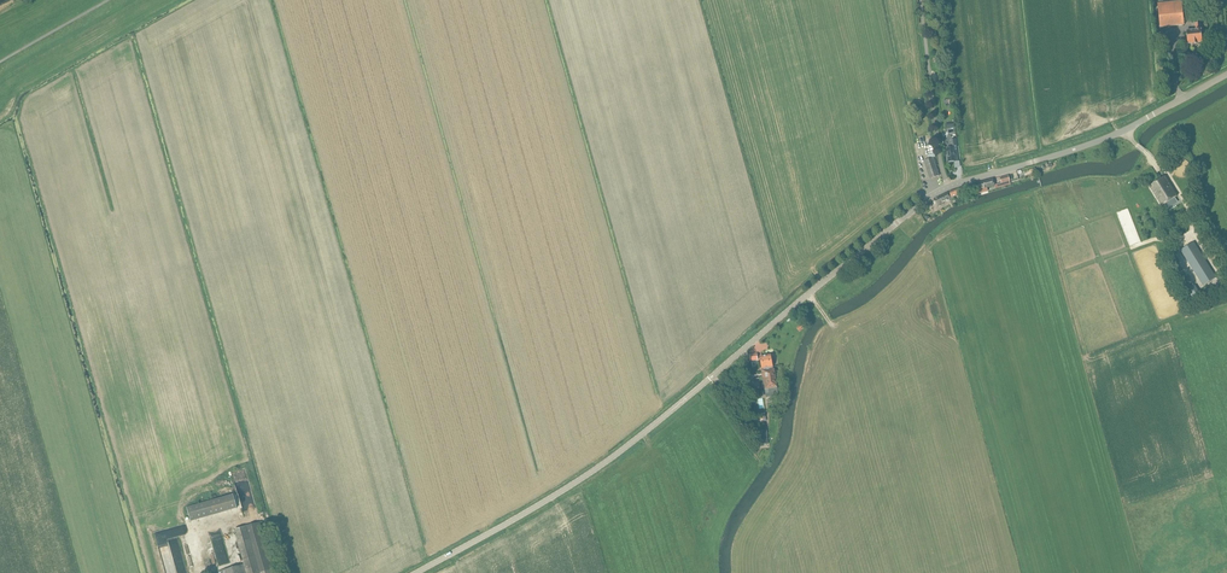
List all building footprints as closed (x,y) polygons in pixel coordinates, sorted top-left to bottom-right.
[(1157,3),(1159,27),(1183,25),(1181,0),(1157,3)] [(1206,41),(1205,35),(1205,34),(1201,35),(1200,22),(1194,23),(1195,30),(1186,31),(1187,38),(1187,44),(1191,43),(1191,45),(1198,44),(1198,43),(1202,42),(1206,41)] [(957,147),(956,139),(951,139),(952,147),(947,148),(949,162),(958,161),(956,147),(957,147)] [(928,159),(924,161),(930,179),(939,176),(933,158),(936,157),(934,153),(927,155),(928,159)] [(1001,183),(994,185),(996,189),(1011,184),(1008,176),(1000,178),(1001,183)] [(1177,196),(1168,181),(1165,176),(1150,186),(1162,206),(1165,204),(1168,208),(1177,203),(1174,198),(1177,196)] [(984,187),(994,185),(993,179),(975,184),(975,185),(976,190),(976,191),(977,194),(985,191),(984,187)] [(949,192),(951,197),(966,192),(964,187),(949,192)] [(941,204),(951,199),(948,193),(934,200),(937,207),(941,205),(941,204)] [(1194,242),(1182,250),(1204,285),(1217,277),(1194,242)] [(770,368),(773,367),(771,355),(760,357),(762,371),(762,372),(768,371),(767,370),(770,369),(770,368)] [(768,371),(762,372),(763,377),(761,377),(762,381),(763,380),(766,397),(778,394),(774,369),(773,367),(770,368),(770,369),(767,370),(768,371)] [(766,430),(758,431),(758,436),(759,443),(763,443),(763,444),(766,444),(767,444),(766,430)] [(212,481),(203,484),(205,490),(214,487),(212,481)] [(237,508),(233,494),(187,507),(191,522),(237,508)] [(264,531),(261,521),(234,529),(244,564),(246,572),(276,572),(264,531)] [(155,533),(165,572),(187,572),(184,561),(173,564),(165,530),(155,533)] [(230,555),(239,553),(234,535),(225,537),(230,555)] [(212,538),(218,563),(227,561),(221,536),(212,538)] [(191,552),(195,572),(203,570),(199,550),(191,552)] [(244,564),(216,572),(217,572),(246,572),(244,564)]
